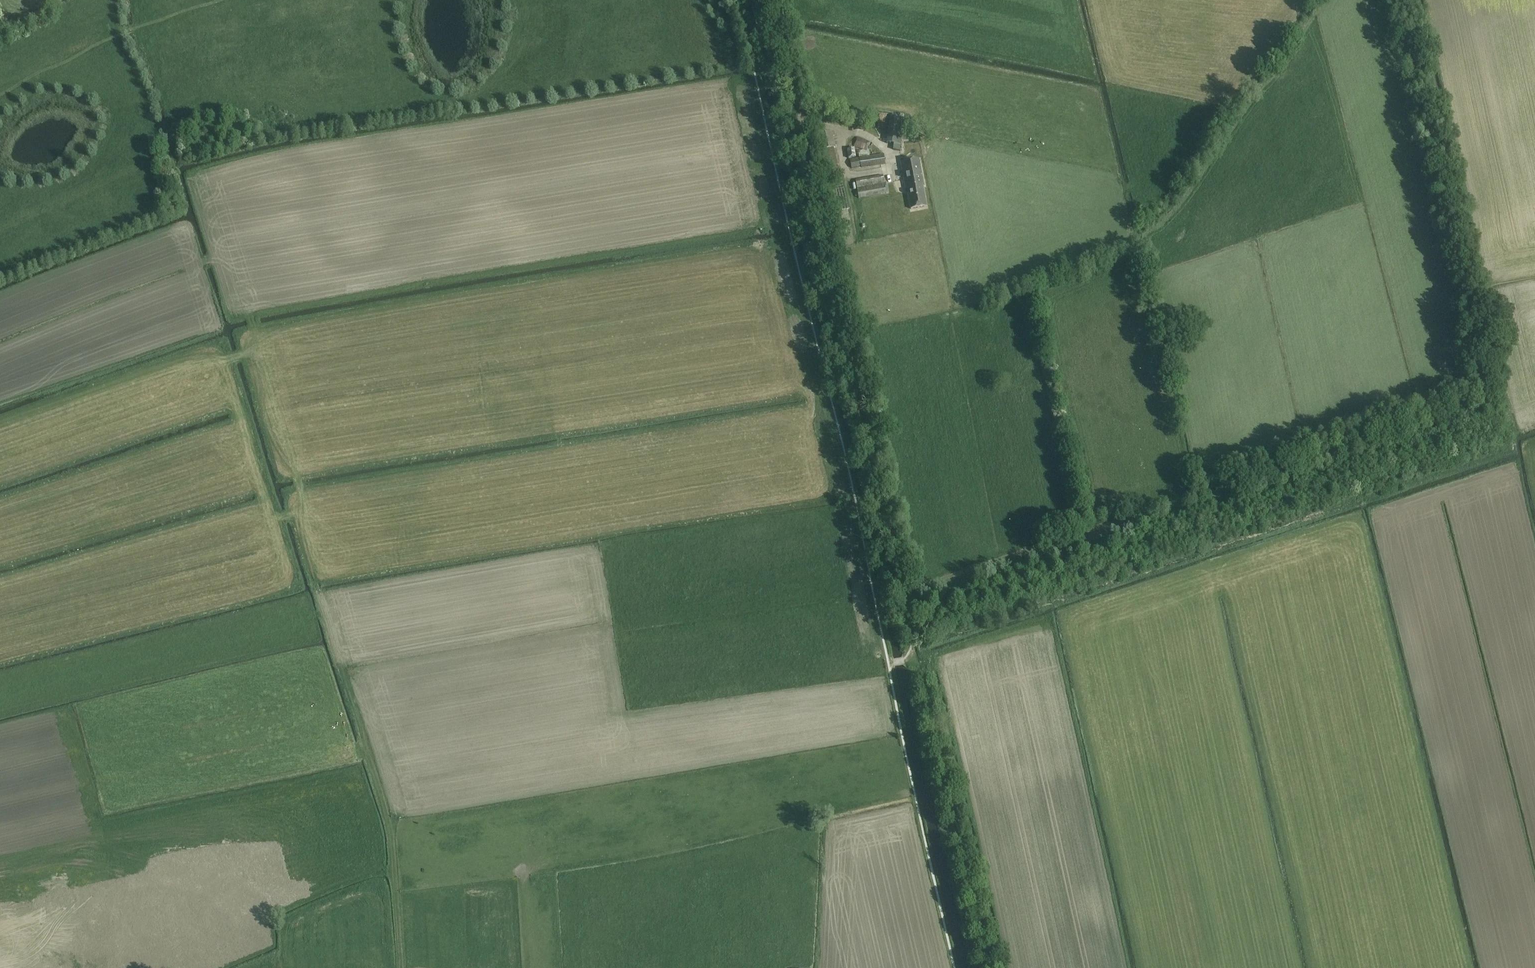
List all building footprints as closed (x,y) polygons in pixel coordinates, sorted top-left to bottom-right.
[(904,119),(890,117),(886,143),(894,144),(893,149),(900,150),(901,144),(900,144),(904,119)] [(834,149),(836,148),(833,137),(835,137),(834,133),(818,136),(822,152),(834,149)] [(856,157),(854,148),(847,149),(848,158),(856,157)] [(861,167),(861,168),(885,164),(884,154),(859,158),(850,160),(851,169),(861,167)] [(919,159),(901,163),(906,189),(907,189),(911,209),(926,206),(923,186),(924,186),(919,159)] [(838,170),(826,172),(828,180),(842,177),(840,169),(838,170)] [(856,180),(859,198),(859,199),(887,194),(883,175),(856,180)]
